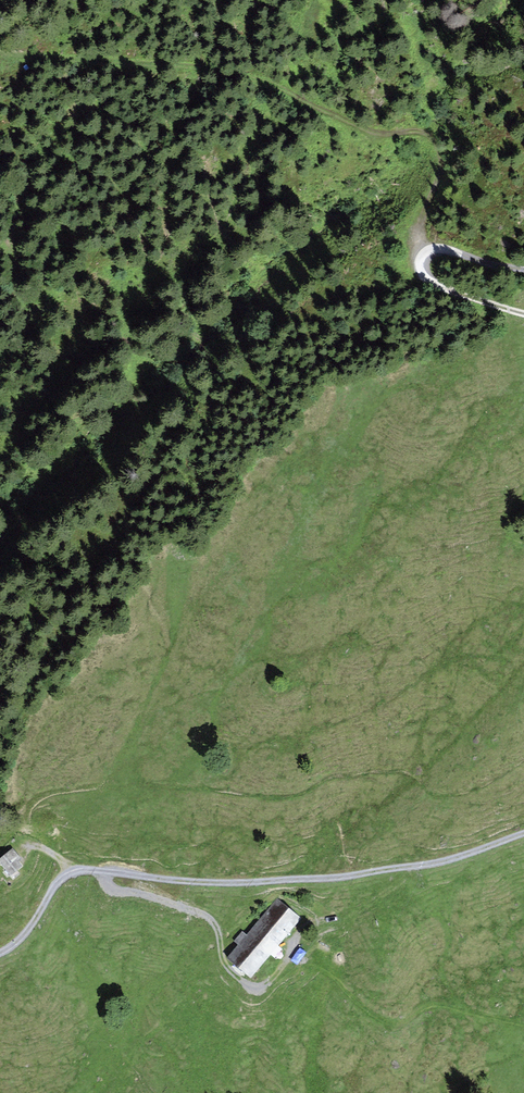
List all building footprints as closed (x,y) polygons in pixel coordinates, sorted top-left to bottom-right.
[(11,848),(0,856),(0,868),(6,876),(22,864),(11,848)] [(300,919),(277,901),(229,959),(252,978),(300,919)]
